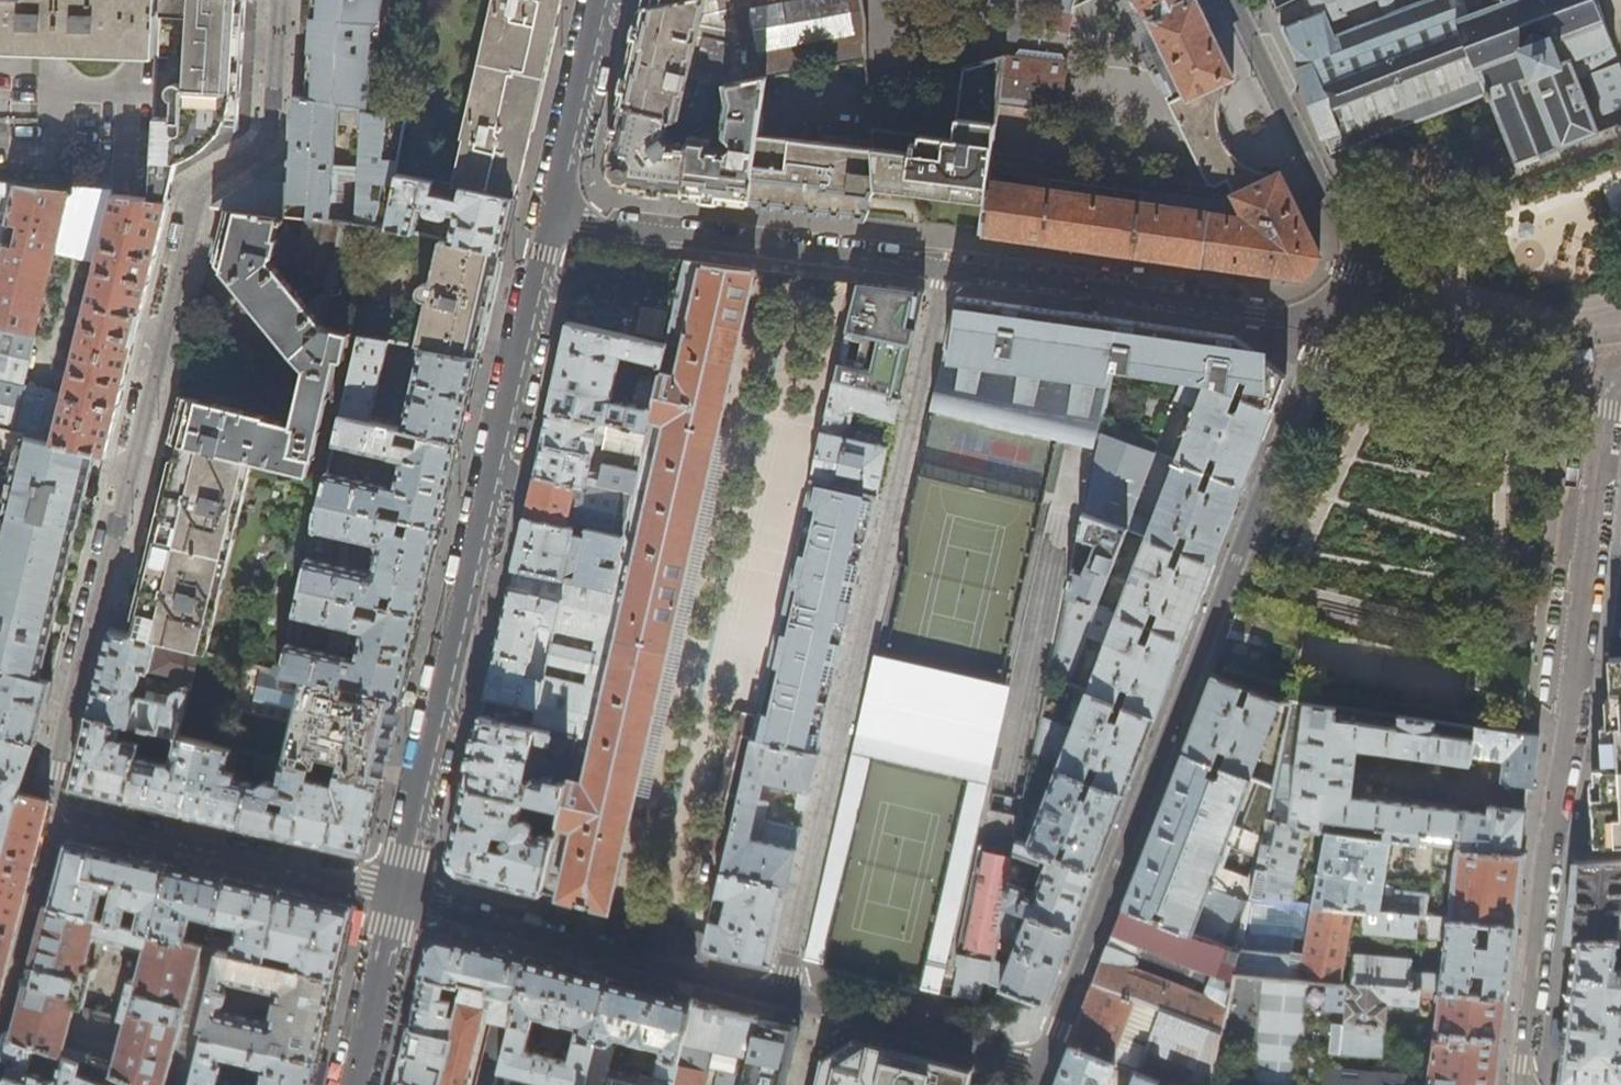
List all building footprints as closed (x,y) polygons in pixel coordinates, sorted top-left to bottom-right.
[(157,55),(161,0),(0,0),(0,49),(157,55)] [(248,0),(161,0),(157,55),(150,167),(153,167),(171,165),(178,162),(191,158),(199,154),(206,149),(213,143),(218,137),(221,132),(223,126),(226,96),(241,96),(244,64),(248,0)] [(306,97),(371,107),(375,56),(372,55),(369,53),(367,50),(367,46),(363,46),(363,38),(376,38),(384,39),(386,0),(313,0),(309,60),(306,97)] [(560,0),(497,0),(495,9),(496,9),(471,120),(469,120),(465,137),(467,138),(456,186),(515,198),(529,137),(554,29),(560,0)] [(621,105),(671,117),(681,119),(687,95),(698,97),(702,81),(715,83),(726,86),(766,79),(868,61),(865,17),(861,0),(688,0),(642,9),(631,60),(621,105)] [(642,9),(688,0),(644,0),(642,9)] [(1167,53),(1159,58),(1173,88),(1166,91),(1067,78),(1070,62),(1010,56),(1007,57),(1000,107),(1067,111),(1070,89),(1168,101),(1208,184),(1215,186),(1227,180),(1246,217),(1244,219),(989,185),(986,206),(982,235),(1035,242),(1165,259),(1220,266),(1274,274),(1283,275),(1304,277),(1320,255),(1280,174),(1270,179),(1267,173),(1262,172),(1254,170),(1245,166),(1237,160),(1230,153),(1225,145),(1221,137),(1219,128),(1218,121),(1218,110),(1220,102),(1222,95),(1226,88),(1223,83),(1234,78),(1209,28),(1195,0),(1141,0),(1167,53)] [(1045,46),(1068,38),(1075,6),(1087,0),(1054,0),(1045,46)] [(1297,0),(1274,0),(1278,9),(1297,0)] [(1397,15),(1385,20),(1375,24),(1362,29),(1334,40),(1328,23),(1324,13),(1318,15),(1282,28),(1294,52),(1301,70),(1299,71),(1302,77),(1303,76),(1307,85),(1305,86),(1307,91),(1309,90),(1313,101),(1318,114),(1316,115),(1319,121),(1320,120),(1324,129),(1322,130),(1324,136),(1326,135),(1333,153),(1470,100),(1473,109),(1477,119),(1495,112),(1515,167),(1611,129),(1607,120),(1592,125),(1576,80),(1587,76),(1600,115),(1620,108),(1620,76),(1602,21),(1604,20),(1597,0),(1438,0),(1397,15)] [(1318,15),(1324,13),(1328,23),(1344,17),(1342,13),(1354,9),(1362,29),(1375,24),(1367,4),(1376,0),(1385,20),(1397,15),(1391,0),(1312,0),(1318,15)] [(375,56),(376,38),(363,38),(363,46),(367,46),(367,50),(369,53),(372,55),(375,56)] [(1000,107),(1007,57),(966,68),(957,142),(872,130),(873,150),(875,187),(875,190),(887,192),(893,193),(986,206),(989,185),(1000,107)] [(759,135),(766,79),(726,86),(729,102),(724,136),(733,146),(728,151),(710,149),(712,139),(700,138),(701,128),(694,127),(684,196),(714,200),(750,204),(759,135)] [(213,205),(212,207),(223,208),(289,216),(309,218),(350,223),(391,228),(401,174),(411,118),(306,97),(295,95),(294,136),(293,147),(293,160),(213,205)] [(646,190),(684,196),(694,127),(687,126),(684,145),(671,144),(667,137),(671,117),(621,105),(613,138),(606,165),(622,187),(646,190)] [(875,187),(873,150),(864,149),(862,133),(856,133),(854,148),(759,135),(750,204),(808,212),(864,219),(875,187)] [(173,187),(178,162),(171,165),(153,167),(152,195),(148,194),(148,199),(169,202),(173,187)] [(456,186),(401,174),(391,228),(415,233),(421,206),(430,208),(430,211),(432,213),(445,216),(449,215),(450,212),(457,213),(451,241),(502,253),(509,226),(515,198),(456,186)] [(16,183),(0,181),(0,253),(16,183)] [(25,434),(95,452),(106,455),(133,344),(169,202),(148,199),(16,183),(0,253),(0,428),(25,434)] [(286,225),(289,216),(223,208),(212,256),(305,370),(293,425),(178,394),(167,439),(181,443),(328,480),(343,416),(361,337),(362,336),(326,328),(306,304),(322,289),(334,292),(350,223),(309,218),(292,287),(271,262),(277,258),(280,241),(278,241),(281,224),(286,225)] [(1528,219),(1520,222),(1518,232),(1526,237),(1533,233),(1535,225),(1528,219)] [(491,302),(502,253),(451,241),(441,239),(432,284),(428,283),(423,284),(421,286),(419,290),(419,293),(422,298),(425,300),(428,301),(418,346),(422,347),(479,356),(491,302)] [(561,808),(554,837),(541,893),(577,902),(608,910),(754,270),(737,267),(685,261),(666,346),(662,364),(658,381),(647,429),(641,455),(637,472),(632,493),(623,535),(611,588),(515,568),(498,644),(481,715),(577,737),(572,759),(566,782),(561,808)] [(906,371),(918,321),(921,290),(888,286),(856,282),(833,383),(899,400),(906,371)] [(931,409),(1096,446),(1098,434),(1110,370),(1120,320),(1068,313),(1010,304),(978,300),(956,296),(943,354),(931,409)] [(1287,376),(1238,338),(1219,335),(1153,325),(1120,320),(1110,370),(1178,381),(1202,385),(1203,383),(1274,410),(1280,395),(1287,376)] [(610,405),(622,352),(631,358),(662,364),(666,346),(567,322),(559,358),(548,408),(647,429),(658,381),(648,379),(646,390),(637,388),(632,405),(623,403),(610,405)] [(361,337),(343,416),(372,423),(390,342),(361,337)] [(469,398),(479,356),(422,347),(404,430),(459,442),(469,398)] [(1192,408),(1173,461),(1244,487),(1259,449),(1274,410),(1203,383),(1202,385),(1178,381),(1171,400),(1192,408)] [(894,422),(899,400),(833,383),(811,479),(877,497),(883,469),(890,441),(847,430),(851,411),(894,422)] [(641,455),(647,429),(548,408),(541,440),(533,474),(632,493),(637,472),(602,463),(599,473),(594,473),(596,465),(590,464),(595,441),(605,443),(604,447),(641,455)] [(1096,446),(931,409),(930,410),(926,428),(912,492),(897,554),(881,625),(875,651),(870,675),(855,739),(843,792),(833,837),(828,860),(814,920),(805,959),(833,966),(900,984),(953,997),(961,962),(970,964),(973,952),(995,956),(999,932),(1005,904),(1017,841),(1022,818),(992,812),(995,795),(1025,801),(1034,759),(1037,743),(1042,716),(1050,677),(1066,595),(1071,571),(1077,538),(1082,514),(1096,446)] [(372,423),(343,416),(328,480),(323,501),(403,519),(412,522),(440,528),(450,484),(459,442),(404,430),(372,423)] [(95,452),(25,434),(0,534),(0,670),(39,680),(51,628),(83,503),(95,452)] [(1239,500),(1244,487),(1173,461),(1150,522),(1129,515),(1152,453),(1098,434),(1096,446),(1082,514),(1125,530),(1144,537),(1215,564),(1230,524),(1239,500)] [(285,671),(303,587),(322,501),(323,501),(328,480),(181,443),(174,471),(165,508),(156,547),(141,611),(135,635),(201,651),(261,666),(285,671)] [(623,535),(632,493),(533,474),(529,493),(524,515),(623,535)] [(871,524),(877,497),(811,479),(806,501),(827,505),(824,518),(804,513),(798,539),(864,556),(871,524)] [(409,534),(400,532),(403,519),(323,501),(322,501),(303,587),(420,613),(431,568),(440,528),(412,522),(409,534)] [(1096,606),(1125,530),(1082,514),(1077,538),(1093,544),(1082,574),(1071,571),(1066,595),(1096,606)] [(611,588),(623,535),(524,515),(519,537),(512,568),(515,568),(611,588)] [(1201,599),(1215,564),(1144,537),(1116,614),(1185,640),(1200,601),(1201,599)] [(847,629),(864,556),(798,539),(783,604),(773,650),(839,663),(847,629)] [(401,699),(411,656),(420,613),(303,587),(285,671),(401,699)] [(1116,614),(1096,606),(1066,595),(1050,677),(1075,687),(1079,670),(1072,668),(1084,637),(1104,645),(1087,691),(1155,718),(1170,680),(1185,640),(1116,614)] [(201,651),(135,635),(110,630),(99,672),(89,714),(123,723),(145,728),(165,732),(178,735),(180,736),(201,651)] [(825,722),(839,663),(773,650),(758,714),(752,739),(818,755),(825,722)] [(1609,657),(1613,699),(1604,699),(1607,711),(1609,725),(1601,725),(1605,768),(1620,767),(1620,657),(1609,657)] [(391,744),(401,699),(285,671),(261,666),(253,697),(274,702),(299,708),(295,725),(286,761),(310,766),(325,770),(337,773),(382,783),(391,744)] [(1525,694),(1527,679),(1470,668),(1470,670),(1466,689),(1524,702),(1525,694)] [(39,680),(0,670),(0,734),(32,743),(34,743),(40,717),(41,715),(49,682),(39,680)] [(1291,706),(1212,675),(1200,707),(1199,710),(1183,753),(1251,779),(1277,713),(1289,717),(1291,706)] [(1139,760),(1155,718),(1087,691),(1072,729),(1042,716),(1037,743),(1034,759),(1057,768),(1126,794),(1130,782),(1139,760)] [(1453,724),(1292,701),(1291,706),(1289,717),(1278,772),(1275,788),(1273,796),(1272,800),(1268,820),(1308,826),(1330,830),(1393,839),(1434,844),(1522,855),(1522,853),(1526,810),(1525,809),(1523,811),(1488,807),(1488,814),(1351,796),(1358,749),(1471,765),(1472,757),(1504,762),(1501,785),(1529,788),(1533,788),(1539,737),(1521,734),(1453,724)] [(295,725),(299,708),(274,702),(270,719),(295,725)] [(752,739),(758,714),(742,711),(736,733),(742,735),(721,824),(732,827),(752,739)] [(123,723),(89,714),(82,741),(70,787),(97,793),(127,800),(142,737),(136,736),(135,742),(119,739),(123,723)] [(548,754),(572,759),(577,737),(481,715),(472,758),(466,785),(525,799),(561,808),(566,782),(553,780),(554,778),(544,776),(544,779),(535,777),(529,779),(526,778),(530,757),(532,758),(535,743),(550,746),(548,754)] [(159,755),(165,732),(145,728),(142,737),(127,800),(154,806),(184,813),(200,741),(180,736),(178,735),(171,764),(164,763),(165,756),(159,755)] [(18,791),(22,792),(25,776),(32,743),(0,734),(0,857),(18,791)] [(805,815),(818,755),(752,739),(732,827),(722,871),(788,887),(802,828),(763,819),(767,801),(758,798),(762,780),(799,789),(795,806),(802,807),(801,814),(805,815)] [(243,765),(246,751),(200,741),(184,813),(210,819),(239,826),(248,782),(226,777),(229,762),(243,765)] [(1251,779),(1183,753),(1168,792),(1141,862),(1135,877),(1124,905),(1242,950),(1252,897),(1265,837),(1234,825),(1251,779)] [(295,838),(310,766),(286,761),(276,758),(275,766),(281,768),(277,783),(273,782),(274,777),(267,775),(260,779),(259,785),(248,782),(239,826),(262,831),(295,838)] [(325,770),(310,766),(295,838),(326,845),(346,850),(365,854),(374,815),(382,783),(337,773),(335,785),(330,784),(331,779),(323,777),(325,770)] [(1605,768),(1604,768),(1605,796),(1593,796),(1595,842),(1620,842),(1620,767),(1605,768)] [(1111,832),(1126,794),(1057,768),(1028,845),(1096,871),(1111,832)] [(1270,770),(1267,785),(1275,788),(1278,772),(1270,770)] [(1275,788),(1267,785),(1258,782),(1256,789),(1273,796),(1275,788)] [(521,819),(525,799),(466,785),(456,827),(449,857),(457,871),(490,879),(541,893),(554,837),(541,834),(539,839),(531,834),(533,828),(531,823),(526,820),(521,819)] [(22,792),(18,791),(0,857),(0,994),(5,972),(19,918),(25,897),(40,835),(46,815),(49,801),(22,792)] [(1266,831),(1268,820),(1272,800),(1257,797),(1251,829),(1266,831)] [(1308,826),(1268,820),(1266,831),(1265,837),(1252,897),(1293,901),(1308,826)] [(1382,897),(1393,839),(1330,830),(1315,904),(1354,908),(1358,908),(1426,916),(1428,896),(1395,892),(1394,899),(1382,897)] [(102,892),(112,894),(114,885),(84,879),(93,846),(78,843),(67,841),(54,892),(51,903),(51,904),(96,916),(102,892)] [(1073,932),(1084,903),(1096,871),(1028,845),(1017,841),(1005,904),(1073,932)] [(1525,855),(1522,855),(1434,844),(1433,854),(1456,857),(1449,918),(1516,925),(1520,892),(1525,855)] [(134,856),(93,846),(84,879),(114,885),(112,894),(107,919),(122,923),(128,904),(141,906),(137,927),(153,932),(170,864),(134,856)] [(1620,939),(1620,860),(1574,860),(1570,896),(1565,940),(1577,940),(1620,939)] [(192,869),(170,864),(153,932),(187,940),(193,915),(216,920),(226,877),(192,869)] [(780,925),(788,887),(722,871),(708,935),(705,949),(771,964),(780,925)] [(249,882),(226,877),(216,920),(216,921),(238,927),(235,941),(212,936),(210,946),(219,948),(264,960),(281,890),(249,882)] [(281,890),(264,960),(272,961),(273,955),(276,951),(295,955),(292,967),(337,978),(346,941),(354,906),(312,897),(281,890)] [(1293,901),(1252,897),(1242,950),(1237,972),(1434,989),(1440,990),(1507,995),(1511,962),(1516,925),(1449,918),(1426,916),(1358,908),(1357,923),(1364,924),(1363,933),(1446,941),(1442,974),(1410,971),(1411,959),(1355,955),(1354,964),(1343,963),(1354,908),(1315,904),(1293,901)] [(12,1036),(12,1038),(34,1046),(62,1057),(77,1063),(140,1084),(192,1084),(204,1032),(205,1028),(200,1027),(219,948),(210,946),(187,940),(153,932),(137,927),(122,923),(107,919),(96,916),(51,904),(47,904),(30,970),(12,1036)] [(1065,951),(1073,932),(1005,904),(999,932),(1019,940),(1009,967),(994,961),(990,981),(1011,990),(1045,1003),(1058,971),(1065,951)] [(1242,950),(1124,905),(1109,943),(1094,983),(1225,1032),(1237,972),(1242,950)] [(426,959),(422,975),(462,984),(481,988),(483,979),(491,981),(489,990),(519,996),(528,957),(477,944),(443,936),(429,944),(426,959)] [(1577,940),(1577,941),(1574,967),(1569,1002),(1559,1084),(1620,1084),(1620,939),(1577,940)] [(264,960),(219,948),(200,1027),(205,1028),(204,1032),(319,1059),(328,1020),(337,978),(292,967),(272,961),(264,960)] [(611,978),(567,967),(528,957),(519,996),(501,1071),(556,1084),(585,1084),(611,978)] [(1434,989),(1237,972),(1225,1032),(1214,1084),(1418,1084),(1418,1083),(1405,1082),(1406,1075),(1331,1068),(1334,1030),(1345,1021),(1343,1053),(1383,1056),(1387,1003),(1419,1006),(1420,997),(1433,998),(1434,989)] [(460,992),(462,984),(422,975),(415,1006),(410,1027),(407,1026),(403,1044),(401,1054),(429,1061),(436,1063),(444,1065),(458,1002),(440,998),(441,994),(446,995),(447,989),(460,992)] [(693,999),(677,995),(650,988),(611,978),(585,1084),(674,1084),(692,1005),(693,999)] [(1094,983),(1082,1014),(1070,1046),(1116,1063),(1137,1071),(1160,1080),(1173,1084),(1214,1084),(1225,1032),(1094,983)] [(498,1084),(501,1071),(519,996),(489,990),(481,988),(462,984),(460,992),(458,1002),(444,1065),(439,1084),(464,1084),(483,1007),(491,1009),(489,1018),(498,1020),(483,1084),(498,1084)] [(1501,1046),(1503,1028),(1507,995),(1440,990),(1428,1084),(1496,1084),(1501,1046)] [(757,1018),(692,1005),(674,1084),(705,1084),(708,1069),(704,1068),(709,1048),(723,1051),(720,1065),(722,1066),(718,1084),(742,1084),(757,1018)] [(757,1018),(742,1084),(785,1084),(799,1026),(757,1018)] [(319,1059),(204,1032),(192,1084),(226,1084),(217,1082),(222,1065),(219,1065),(222,1056),(251,1063),(250,1070),(255,1077),(262,1078),(260,1084),(313,1084),(319,1059)] [(12,1038),(5,1035),(0,1053),(0,1084),(72,1084),(77,1063),(62,1057),(57,1078),(51,1081),(27,1075),(34,1046),(12,1038)] [(969,1072),(948,1067),(949,1065),(894,1051),(893,1056),(882,1054),(883,1050),(853,1043),(838,1051),(837,1049),(820,1060),(818,1069),(815,1084),(966,1084),(969,1072)] [(1070,1046),(1065,1058),(1060,1070),(1054,1084),(1108,1084),(1116,1063),(1070,1046)] [(429,1061),(401,1054),(398,1068),(394,1084),(439,1084),(444,1065),(436,1063),(435,1069),(428,1067),(429,1061)] [(77,1063),(72,1084),(140,1084),(77,1063)] [(1160,1080),(1137,1071),(1132,1084),(1158,1084),(1160,1080)]
